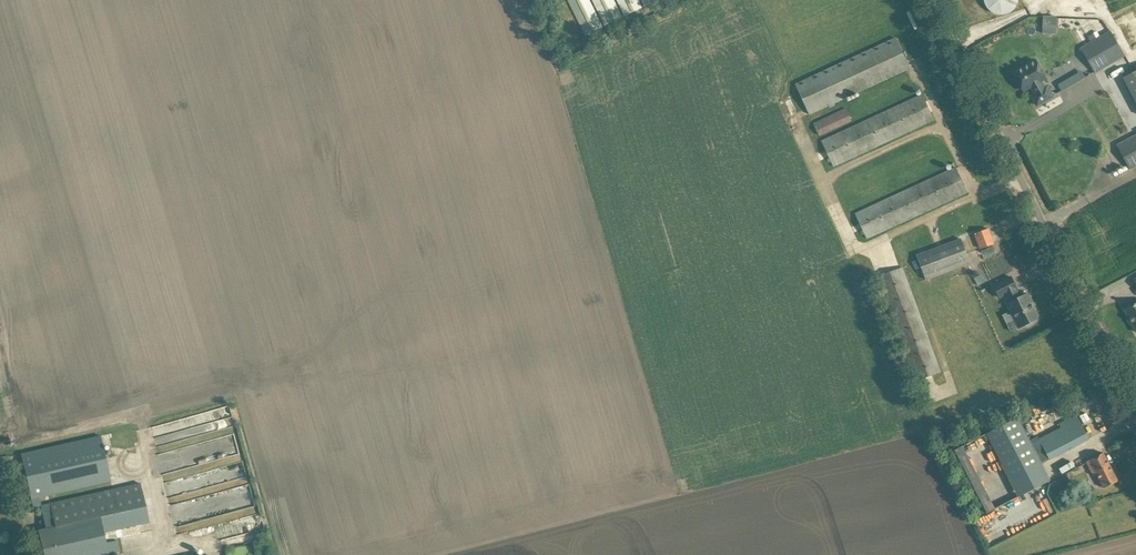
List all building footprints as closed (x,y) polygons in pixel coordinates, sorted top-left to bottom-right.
[(587,35),(603,26),(597,15),(605,24),(623,15),(624,16),(644,6),(644,5),(654,0),(569,0),(587,35)] [(985,3),(986,6),(989,10),(990,11),(991,11),(993,13),(995,14),(997,14),(998,15),(1003,15),(1007,14),(1010,12),(1013,11),(1015,8),(1016,6),(1018,3),(1018,0),(985,0),(985,3)] [(1044,16),(1043,27),(1056,28),(1057,16),(1044,16)] [(1081,49),(1095,72),(1125,55),(1111,32),(1081,49)] [(896,39),(886,43),(797,85),(810,114),(829,106),(829,108),(835,105),(834,103),(910,68),(896,39)] [(1018,71),(1013,74),(1024,91),(1031,86),(1036,94),(1032,97),(1037,106),(1052,96),(1047,87),(1044,89),(1040,82),(1046,78),(1035,61),(1025,67),(1024,67),(1023,67),(1022,67),(1021,67),(1020,68),(1019,68),(1019,69),(1018,70),(1018,71)] [(1080,71),(1056,83),(1060,90),(1084,78),(1080,71)] [(1123,78),(1135,103),(1135,71),(1123,78)] [(922,95),(913,99),(822,142),(833,165),(924,124),(934,119),(922,95)] [(814,124),(820,136),(852,120),(846,109),(814,124)] [(1117,145),(1130,169),(1135,166),(1135,136),(1127,140),(1117,145)] [(956,167),(946,172),(856,214),(867,238),(967,192),(956,167)] [(975,234),(980,248),(994,243),(989,229),(975,234)] [(917,255),(927,280),(970,263),(961,239),(917,255)] [(877,277),(915,382),(941,372),(903,267),(877,277)] [(1035,308),(1028,293),(1020,297),(1016,289),(1018,289),(1012,277),(994,286),(1000,298),(1007,294),(1011,302),(1007,304),(1019,328),(1026,325),(1027,326),(1033,323),(1033,321),(1038,319),(1033,309),(1035,308)] [(1129,318),(1131,317),(1135,327),(1135,304),(1125,309),(1129,318)] [(986,434),(1019,497),(1050,480),(1041,463),(1049,459),(1050,459),(1089,439),(1077,415),(1059,424),(1061,428),(1031,443),(1018,417),(986,434)] [(45,554),(104,554),(112,553),(110,542),(108,532),(150,523),(141,483),(55,502),(54,495),(111,482),(101,435),(22,453),(34,507),(42,505),(47,528),(39,530),(45,554)] [(996,509),(963,446),(955,450),(987,513),(996,509)] [(176,531),(249,515),(243,486),(190,498),(180,449),(159,454),(162,466),(167,464),(168,472),(163,473),(176,531)] [(1103,453),(1094,458),(1087,461),(1094,476),(1097,474),(1104,488),(1118,481),(1103,453)] [(1067,474),(1060,477),(1063,483),(1069,479),(1067,474)] [(1060,477),(1051,482),(1055,489),(1064,484),(1063,483),(1060,477)] [(117,541),(110,542),(112,553),(120,551),(117,541)] [(254,548),(250,547),(248,546),(245,545),(243,545),(241,546),(236,547),(234,548),(232,549),(230,550),(228,553),(226,554),(261,554),(260,553),(259,552),(257,550),(254,548)]
